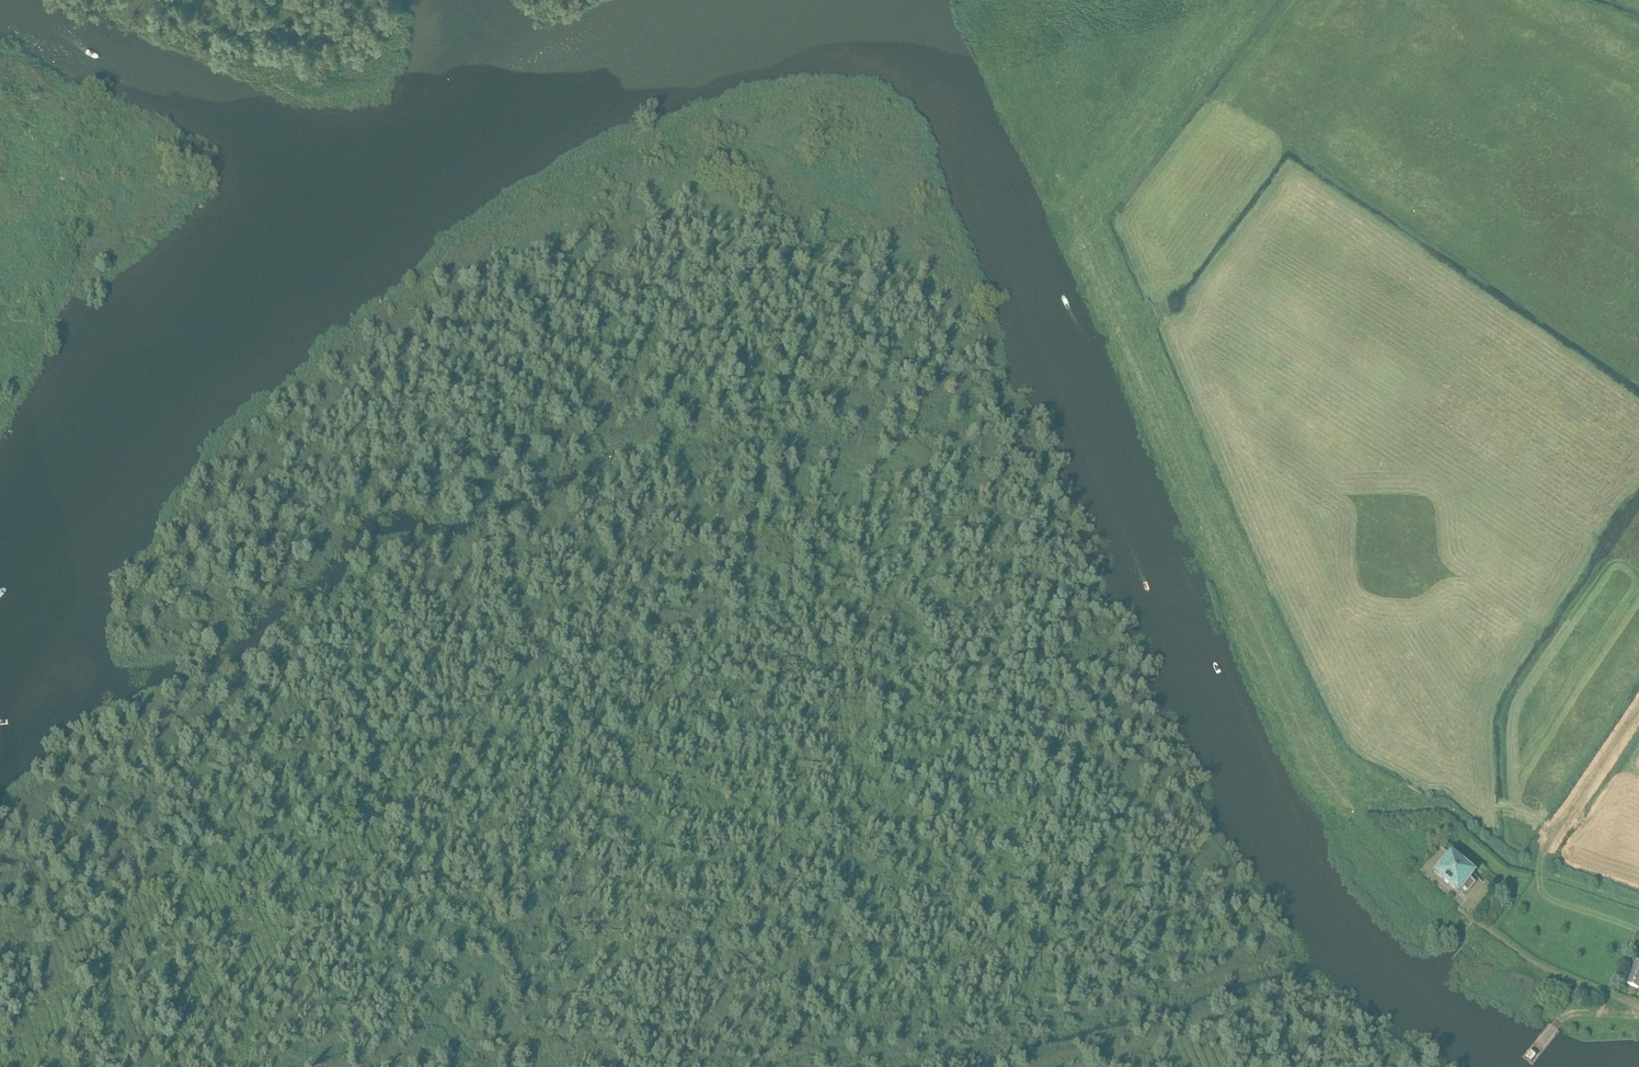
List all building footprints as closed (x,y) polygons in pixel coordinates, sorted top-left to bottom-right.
[(1462,887),(1468,892),(1474,884),(1470,881),(1476,874),(1451,853),(1435,873),(1434,872),(1434,873),(1435,873),(1458,892),(1462,887)] [(1638,989),(1638,962),(1637,961),(1628,984),(1638,989)]
